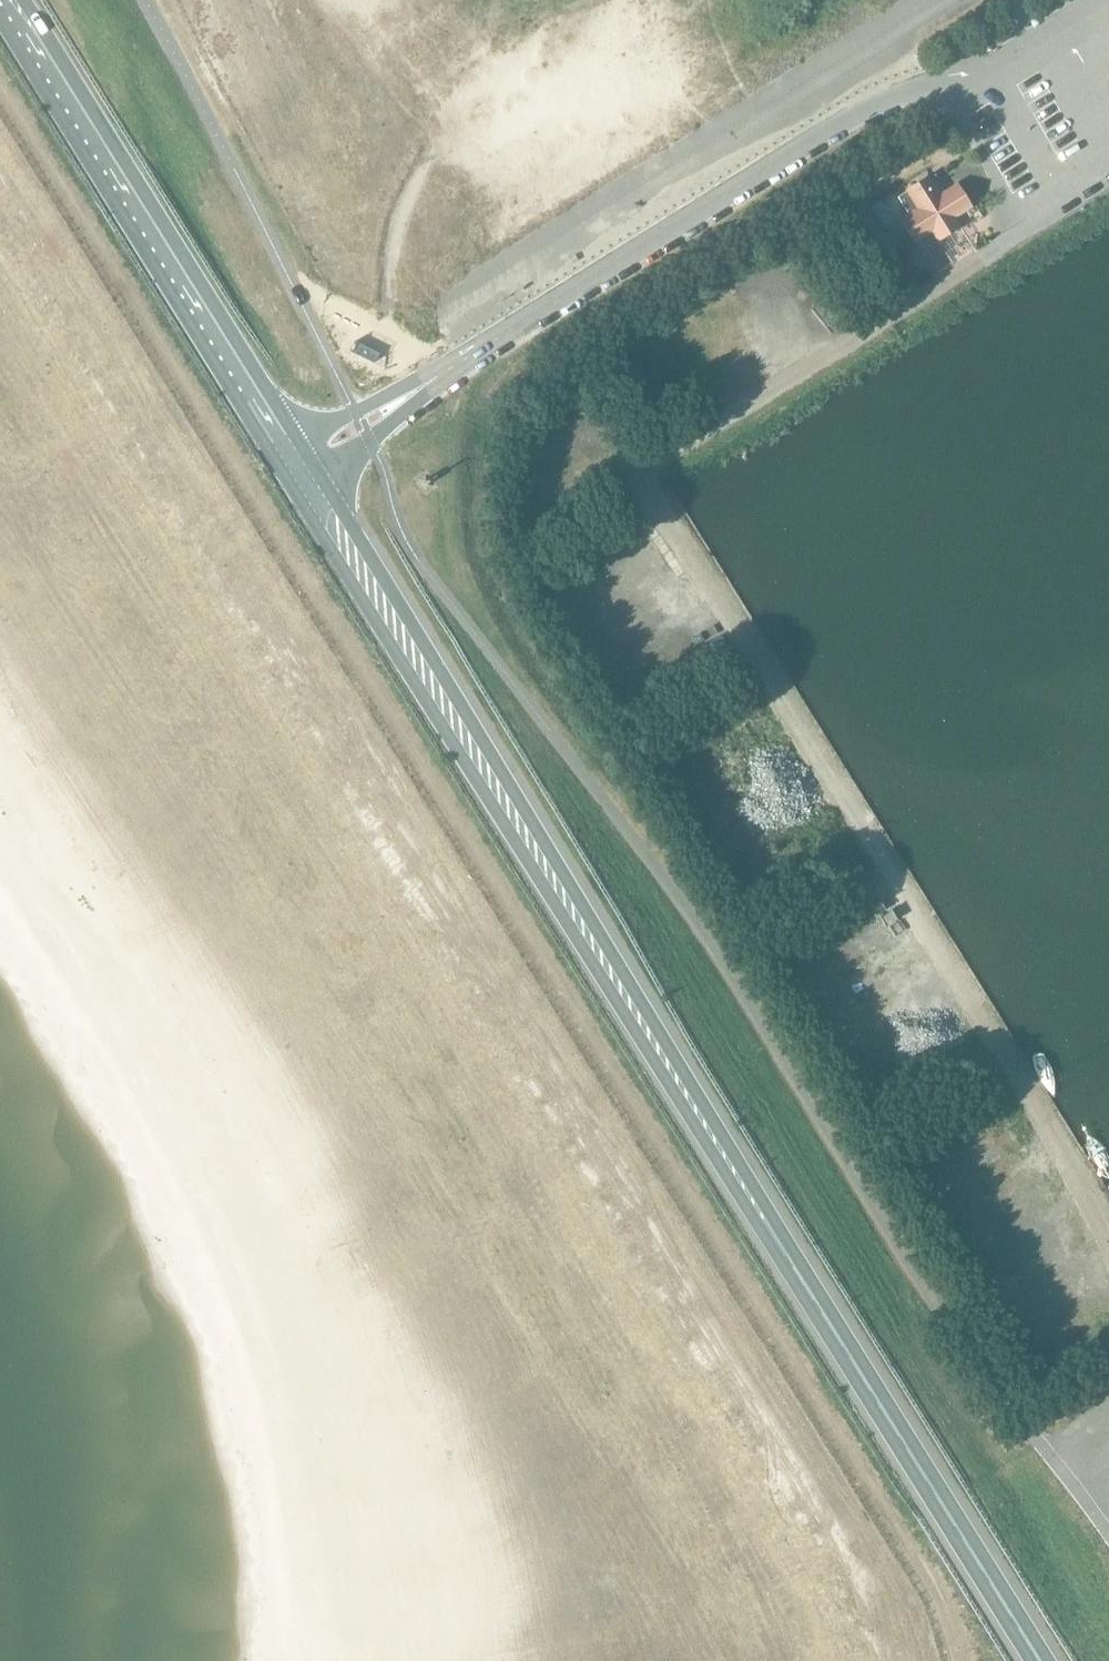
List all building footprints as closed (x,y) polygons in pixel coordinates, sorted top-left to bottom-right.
[(1026,184),(1006,133),(984,142),(1004,193),(1026,184)] [(901,219),(915,242),(932,231),(938,241),(961,226),(955,217),(972,207),(957,183),(940,194),(928,175),(906,190),(918,209),(901,219)] [(378,354),(354,343),(350,352),(373,363),(376,358),(378,354)]
